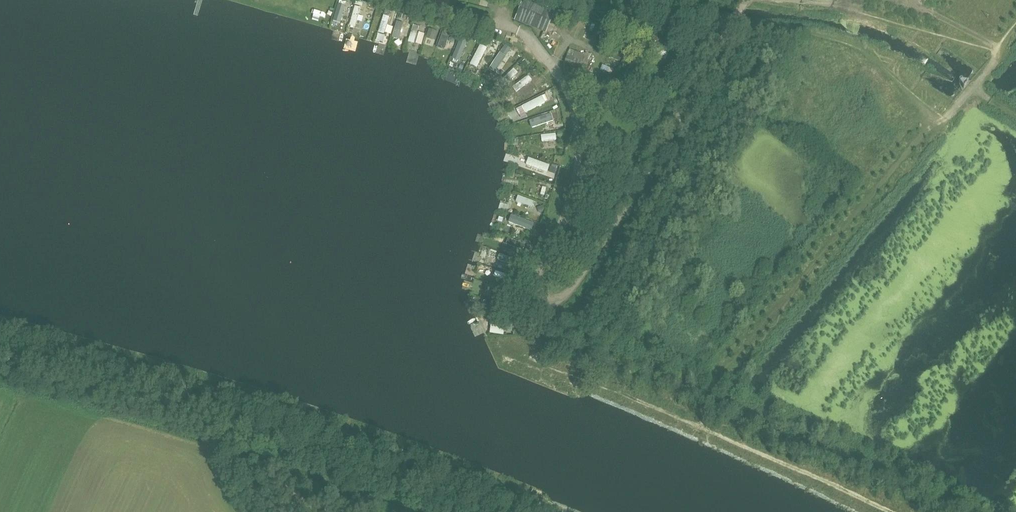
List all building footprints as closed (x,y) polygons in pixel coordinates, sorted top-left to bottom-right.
[(554,12),(523,0),(522,0),(514,21),(546,33),(554,12)] [(435,40),(438,31),(429,28),(426,38),(435,40)] [(510,48),(505,45),(501,51),(506,55),(510,48)] [(580,68),(583,61),(573,58),(568,56),(567,56),(566,58),(564,63),(576,67),(580,69),(580,68)] [(523,66),(527,62),(523,57),(522,58),(519,62),(523,66)] [(581,89),(596,95),(599,89),(584,82),(581,89)] [(533,247),(527,245),(524,252),(530,255),(533,247)]
